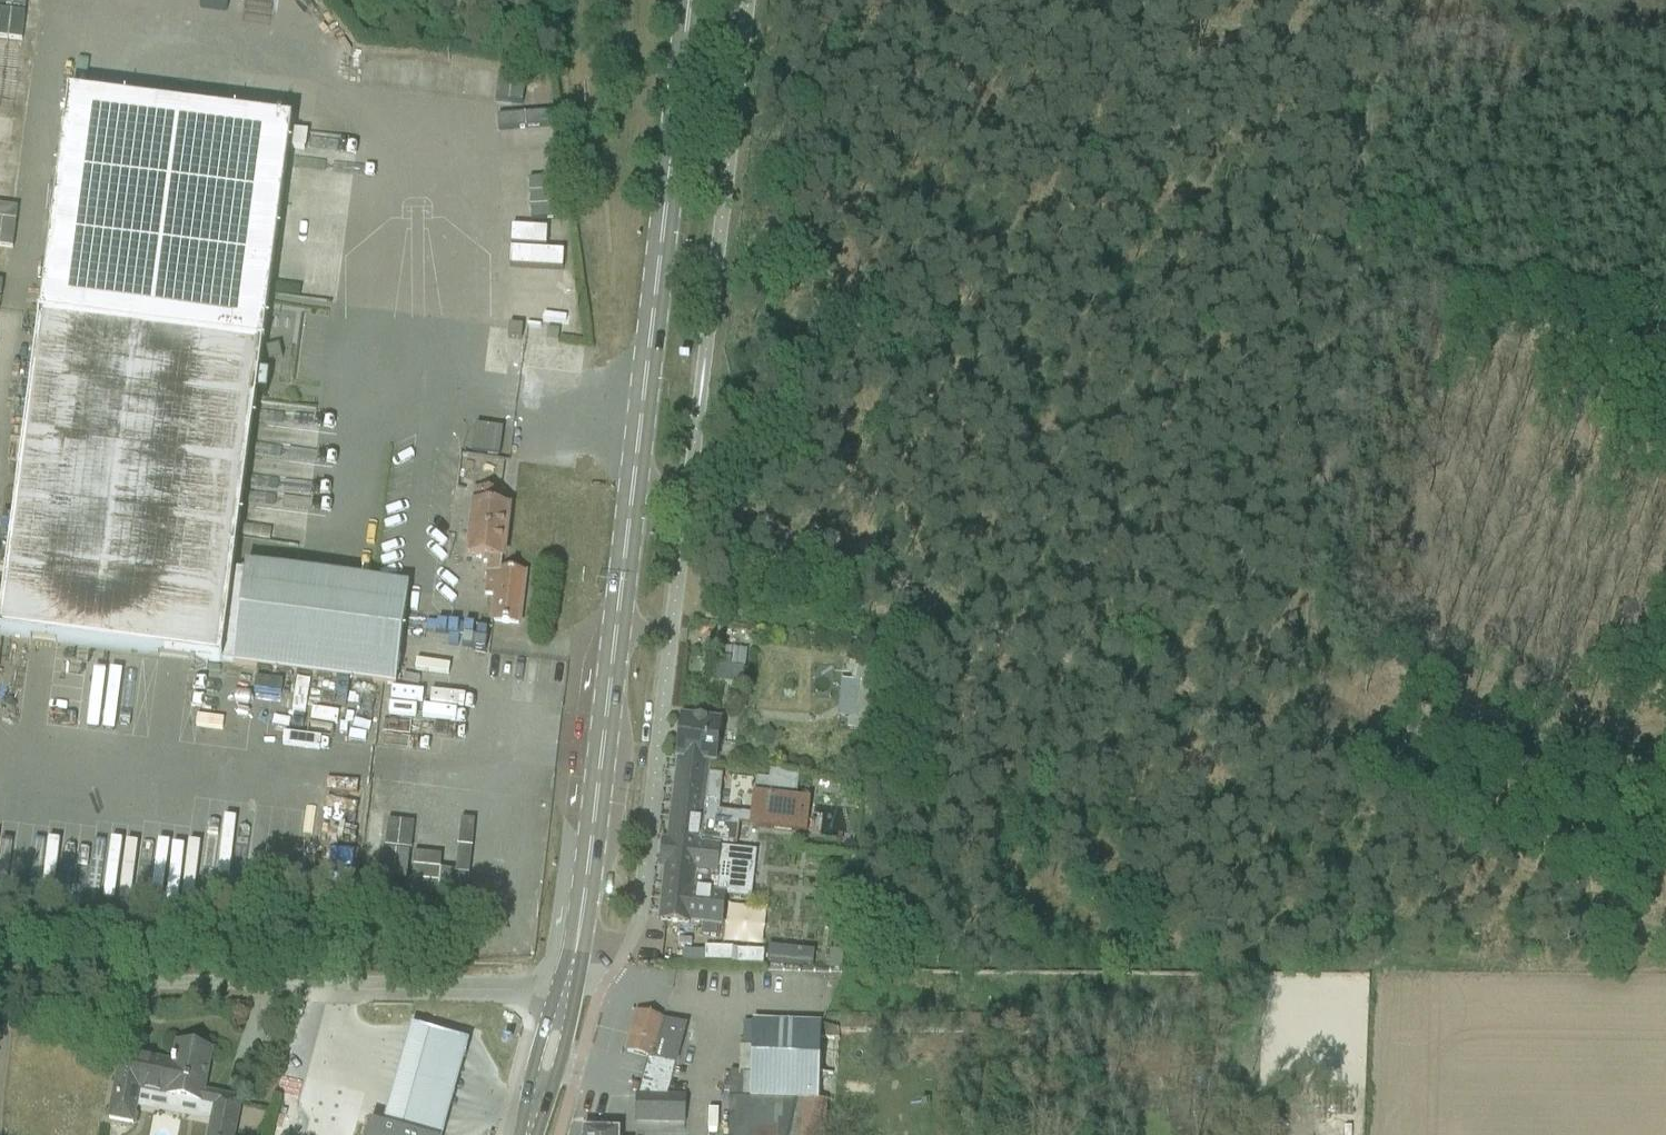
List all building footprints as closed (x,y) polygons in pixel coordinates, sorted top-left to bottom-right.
[(30,101),(33,41),(23,40),(24,25),(39,26),(41,0),(0,0),(0,100),(30,101)] [(476,111),(505,112),(507,72),(478,70),(476,111)] [(408,588),(246,567),(245,573),(233,571),(256,396),(266,397),(269,378),(259,376),(262,348),(291,125),(69,96),(0,621),(0,637),(383,686),(395,687),(404,618),(408,588)] [(23,137),(28,111),(0,106),(0,133),(23,137)] [(11,143),(0,142),(0,202),(17,204),(20,176),(7,174),(11,143)] [(547,330),(546,342),(558,343),(558,340),(559,332),(547,330)] [(500,457),(503,429),(476,426),(473,453),(500,457)] [(508,512),(499,511),(501,496),(499,495),(476,493),(468,556),(484,558),(483,564),(488,564),(500,566),(500,560),(502,560),(508,512)] [(500,566),(488,564),(485,596),(496,597),(493,622),(518,625),(524,576),(499,573),(500,566)] [(717,620),(719,608),(706,606),(705,619),(717,620)] [(731,662),(717,661),(715,685),(742,688),(744,672),(730,671),(731,662)] [(854,665),(853,682),(876,684),(878,667),(854,665)] [(681,717),(675,780),(706,784),(708,765),(715,765),(720,722),(681,717)] [(797,797),(798,772),(763,771),(761,795),(797,797)] [(675,780),(668,843),(699,846),(706,784),(675,780)] [(810,804),(755,798),(752,826),(807,832),(810,804)] [(753,902),(758,854),(664,844),(661,868),(666,869),(661,921),(721,927),(724,899),(753,902)] [(733,963),(733,951),(705,951),(705,963),(733,963)] [(737,966),(763,967),(763,954),(737,954),(737,966)] [(766,954),(765,967),(784,968),(784,954),(766,954)] [(942,998),(955,998),(956,982),(943,982),(942,998)] [(674,1066),(676,1066),(686,1029),(636,1016),(626,1053),(649,1059),(674,1066)] [(818,1103),(819,1026),(743,1024),(743,1048),(740,1048),(739,1073),(730,1073),(729,1112),(751,1112),(751,1120),(792,1121),(796,1102),(818,1103)] [(433,1115),(451,1038),(395,1025),(386,1065),(372,1061),(363,1099),(433,1115)] [(242,1102),(206,1094),(214,1053),(175,1045),(172,1064),(121,1054),(107,1122),(133,1127),(137,1106),(210,1120),(208,1134),(236,1134),(242,1102)] [(666,1098),(674,1066),(649,1059),(639,1098),(666,1098)] [(870,1094),(870,1084),(847,1082),(846,1093),(870,1094)] [(685,1099),(666,1098),(639,1098),(637,1098),(636,1123),(684,1124),(685,1099)] [(828,1103),(818,1103),(796,1102),(792,1121),(789,1134),(826,1134),(828,1103)] [(388,1126),(428,1134),(433,1115),(393,1106),(388,1126)] [(298,1119),(294,1134),(322,1134),(324,1126),(298,1119)]
